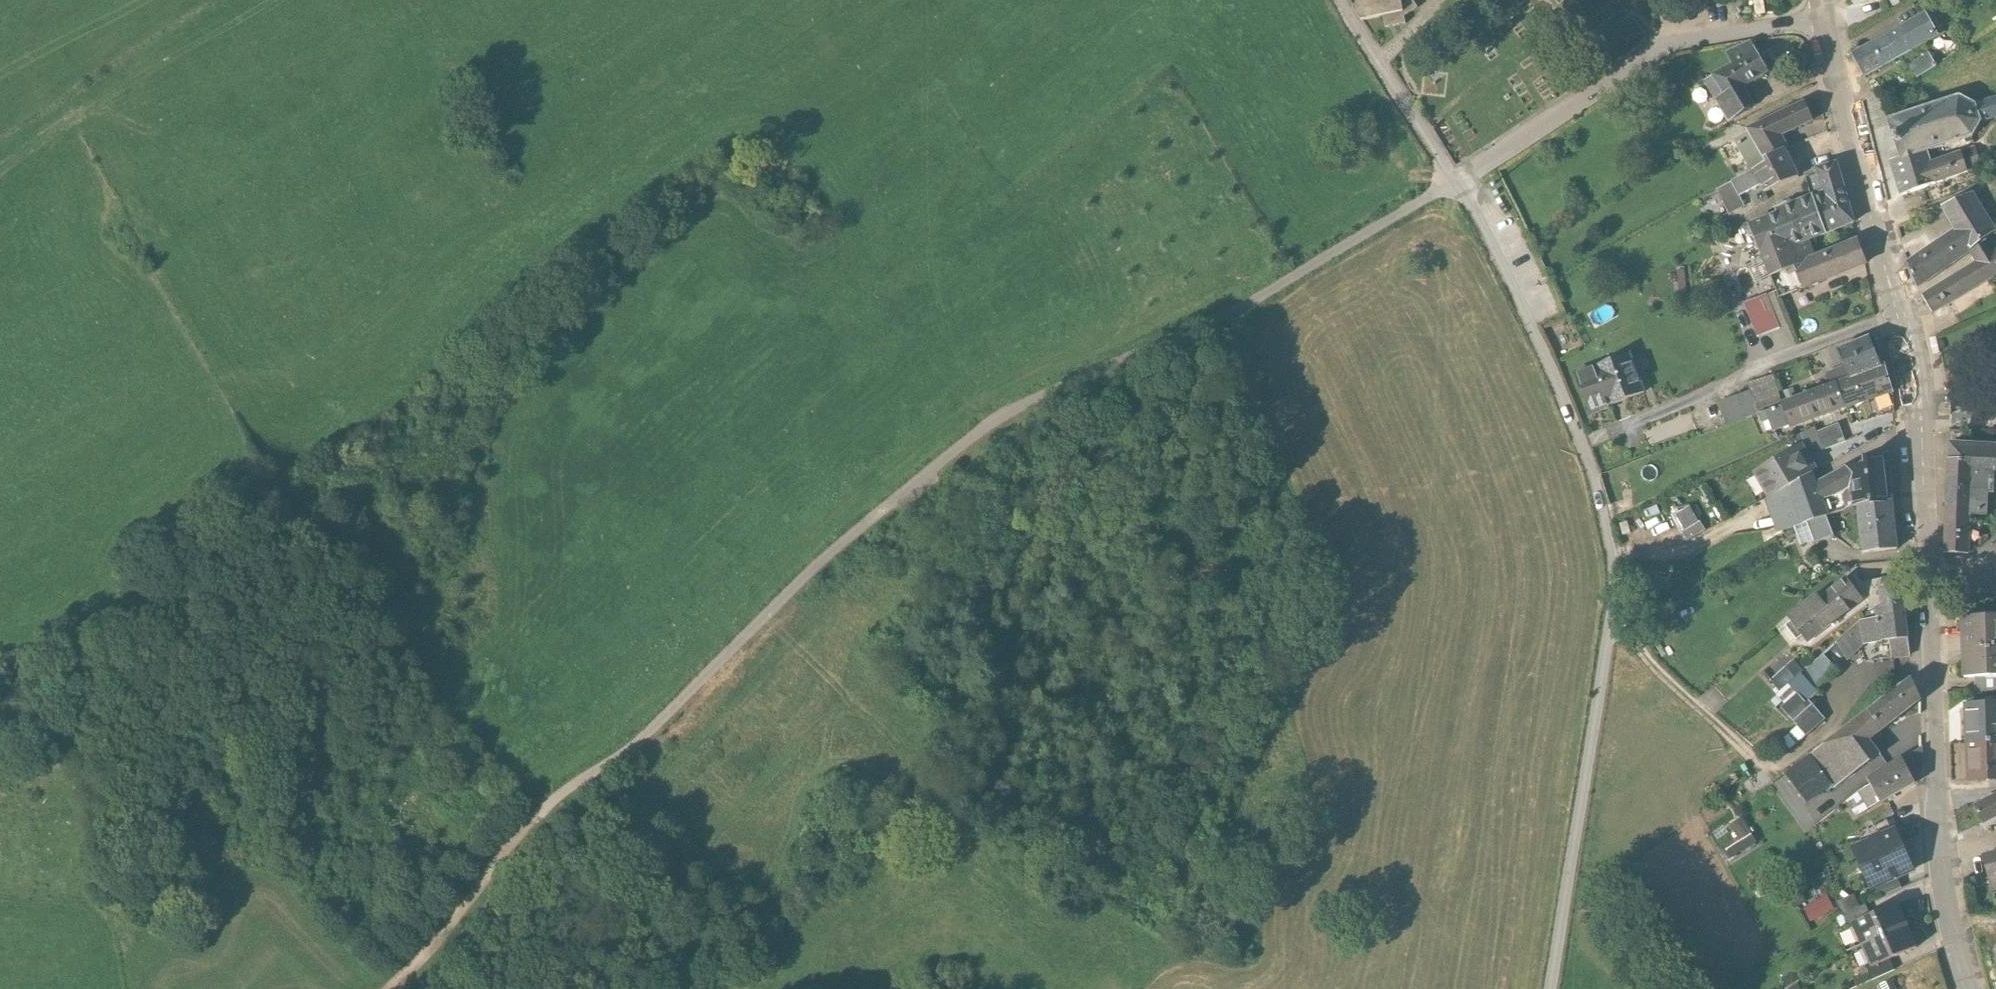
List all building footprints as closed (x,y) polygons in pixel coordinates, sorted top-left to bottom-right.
[(1354,6),(1362,20),(1382,16),(1386,28),(1406,22),(1404,16),(1417,9),(1413,0),(1414,0),(1360,0),(1354,6)] [(1930,12),(1900,29),(1912,50),(1942,33),(1930,12)] [(1912,50),(1900,29),(1852,55),(1864,76),(1912,50)] [(1770,70),(1751,40),(1731,52),(1736,61),(1705,80),(1731,122),(1753,108),(1741,88),(1770,70)] [(1938,62),(1930,50),(1910,64),(1918,76),(1938,62)] [(1960,97),(1888,118),(1900,156),(1901,159),(1931,150),(1973,137),(1981,123),(1976,105),(1960,97)] [(1813,117),(1804,99),(1747,128),(1763,159),(1785,148),(1779,134),(1813,117)] [(1976,105),(1981,123),(1995,119),(1995,100),(1976,105)] [(1800,178),(1785,148),(1763,159),(1765,163),(1732,179),(1740,195),(1762,185),(1767,194),(1800,178)] [(1900,156),(1892,159),(1904,195),(1969,173),(1968,171),(1962,153),(1961,148),(1933,157),(1931,150),(1901,159),(1900,156)] [(1973,149),(1962,153),(1968,171),(1979,168),(1973,149)] [(1813,192),(1750,219),(1769,271),(1797,261),(1795,253),(1813,247),(1810,239),(1855,221),(1837,158),(1817,163),(1819,167),(1806,171),(1813,192)] [(1745,206),(1740,195),(1732,179),(1717,186),(1730,213),(1745,206)] [(1974,191),(1943,207),(1955,229),(1908,261),(1907,261),(1917,286),(1995,232),(1995,231),(1995,229),(1974,191)] [(1797,261),(1806,285),(1865,261),(1854,231),(1813,247),(1795,253),(1797,261)] [(1921,295),(1932,314),(1995,276),(1995,247),(1992,240),(1972,252),(1977,262),(1921,295)] [(1797,261),(1769,271),(1778,295),(1806,285),(1797,261)] [(1779,327),(1766,293),(1745,301),(1758,335),(1779,327)] [(1874,333),(1840,345),(1850,373),(1884,361),(1874,333)] [(1629,354),(1576,374),(1592,413),(1644,393),(1629,354)] [(1850,373),(1837,378),(1847,406),(1894,390),(1884,361),(1850,373)] [(1750,381),(1752,387),(1759,406),(1782,398),(1773,372),(1750,381)] [(1847,406),(1837,378),(1782,398),(1791,419),(1793,425),(1847,406)] [(1759,406),(1752,387),(1719,399),(1728,423),(1761,411),(1759,406)] [(1791,419),(1782,398),(1759,406),(1761,411),(1764,418),(1770,416),(1774,426),(1791,419)] [(1845,438),(1838,421),(1819,430),(1815,423),(1801,430),(1803,434),(1807,443),(1825,447),(1845,438)] [(1949,460),(1976,461),(1975,472),(1995,473),(1995,443),(1950,441),(1949,460)] [(1803,443),(1759,466),(1772,492),(1816,469),(1803,443)] [(1856,504),(1859,504),(1896,500),(1890,449),(1865,450),(1851,460),(1856,504)] [(1851,460),(1818,476),(1824,495),(1843,488),(1848,507),(1856,504),(1851,460)] [(1976,461),(1949,460),(1948,510),(1970,511),(1988,511),(1988,491),(1994,492),(1995,473),(1975,472),(1976,461)] [(1818,476),(1816,469),(1772,492),(1786,532),(1809,523),(1830,515),(1824,495),(1818,476)] [(1896,500),(1859,504),(1865,552),(1900,548),(1896,500)] [(1704,528),(1691,504),(1672,515),(1686,540),(1705,529),(1704,528)] [(1970,511),(1948,510),(1946,551),(1969,552),(1970,511)] [(1836,531),(1830,515),(1809,523),(1815,539),(1836,531)] [(1862,600),(1842,576),(1785,622),(1797,636),(1802,632),(1810,642),(1862,600)] [(1904,578),(1882,581),(1884,598),(1879,603),(1880,614),(1862,618),(1866,643),(1891,637),(1909,633),(1904,578)] [(1963,616),(1965,646),(1995,645),(1995,615),(1963,616)] [(1866,643),(1862,618),(1837,642),(1848,660),(1866,643)] [(1909,633),(1891,637),(1894,658),(1911,656),(1909,633)] [(1965,646),(1966,675),(1976,675),(1995,674),(1995,645),(1965,646)] [(1838,668),(1825,653),(1805,671),(1781,691),(1791,702),(1802,692),(1806,696),(1838,668)] [(1781,691),(1805,671),(1797,661),(1773,682),(1781,691)] [(1911,674),(1862,713),(1876,730),(1921,696),(1911,674)] [(1976,675),(1976,690),(1995,690),(1995,674),(1976,675)] [(1806,696),(1802,692),(1791,702),(1785,708),(1807,733),(1825,716),(1806,696)] [(1966,699),(1968,739),(1995,738),(1995,697),(1966,699)] [(1876,730),(1862,713),(1810,754),(1833,783),(1836,787),(1881,752),(1869,737),(1876,730)] [(1968,739),(1970,779),(1995,778),(1995,738),(1968,739)] [(1901,759),(1915,782),(1923,779),(1922,749),(1901,759)] [(1833,783),(1810,754),(1784,775),(1807,803),(1833,783)] [(1915,782),(1901,759),(1867,779),(1871,785),(1880,801),(1880,802),(1915,782)] [(1880,801),(1871,785),(1849,801),(1858,815),(1880,801)] [(1976,806),(1983,822),(1995,816),(1995,796),(1976,806)] [(1745,839),(1753,834),(1743,818),(1735,823),(1745,839)] [(1859,835),(1863,843),(1891,829),(1887,821),(1859,835)] [(1859,863),(1861,867),(1906,844),(1897,826),(1891,829),(1863,843),(1854,847),(1860,858),(1859,863)] [(1723,851),(1728,859),(1758,843),(1753,834),(1745,839),(1723,851)] [(1906,844),(1861,867),(1863,871),(1867,873),(1872,884),(1874,883),(1896,872),(1915,863),(1906,844)] [(1985,855),(1994,891),(1995,890),(1995,852),(1985,855)] [(1896,872),(1874,883),(1881,896),(1902,886),(1896,872)] [(1839,899),(1844,911),(1859,905),(1854,893),(1839,899)] [(1833,907),(1828,896),(1807,907),(1813,918),(1833,907)] [(1907,924),(1897,900),(1871,910),(1854,918),(1864,942),(1907,924)] [(1854,918),(1871,910),(1867,901),(1859,905),(1844,911),(1837,914),(1841,923),(1854,918)] [(1918,948),(1907,924),(1864,942),(1875,966),(1891,959),(1918,948)] [(1896,970),(1891,959),(1875,966),(1869,969),(1873,979),(1896,970)]
